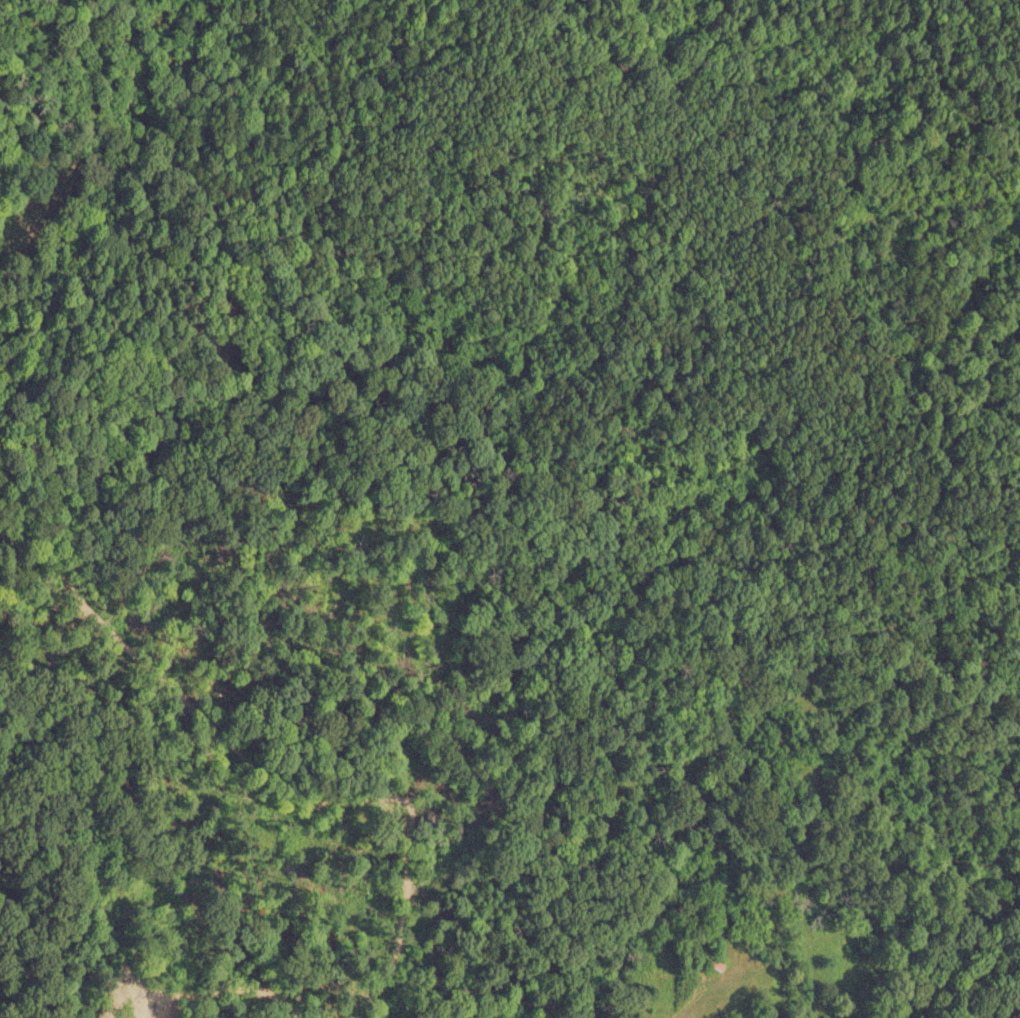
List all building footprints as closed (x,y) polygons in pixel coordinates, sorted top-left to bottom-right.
[(719,971),(722,965),(708,958),(705,964),(719,971)]
